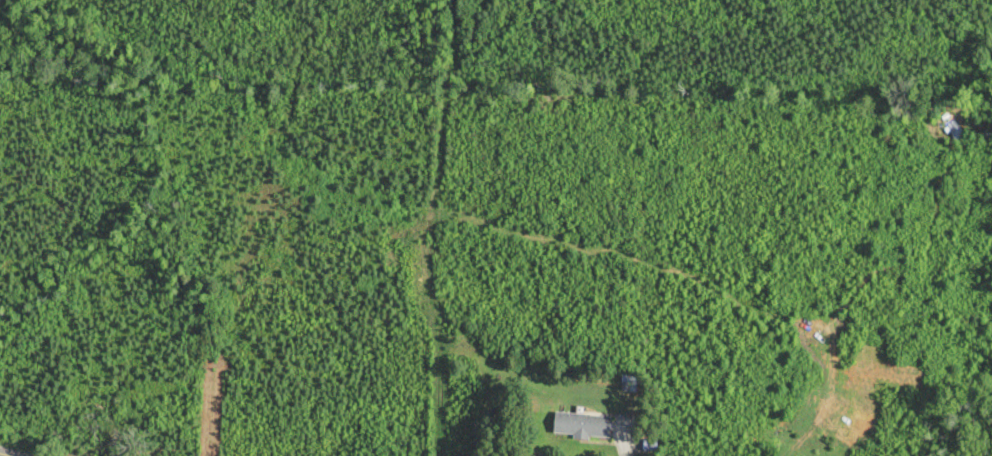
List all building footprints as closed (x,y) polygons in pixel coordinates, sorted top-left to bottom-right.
[(634,392),(634,375),(622,376),(622,392),(634,392)] [(612,417),(556,413),(555,436),(610,440),(612,417)]
